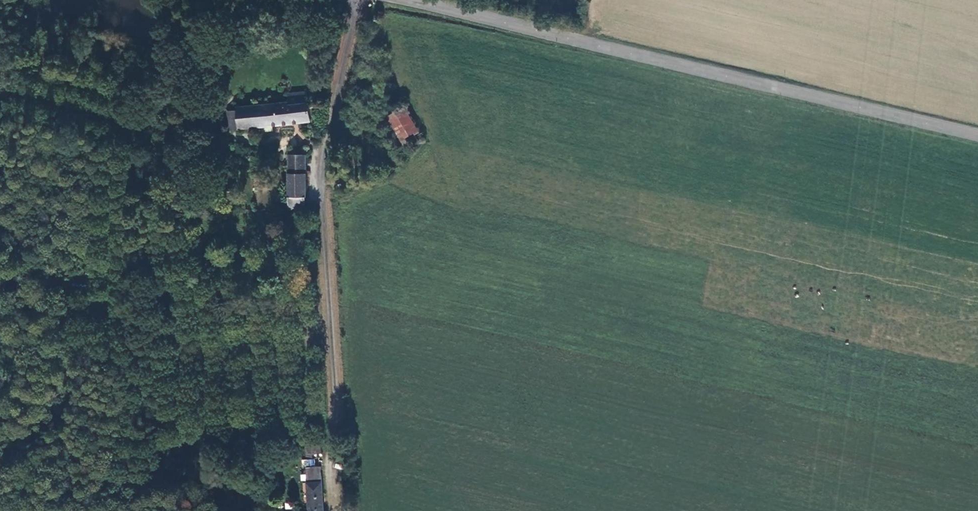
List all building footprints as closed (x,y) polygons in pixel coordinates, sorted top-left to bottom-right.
[(311,120),(309,102),(292,104),(292,102),(237,108),(237,111),(228,112),(229,129),(311,120)] [(423,142),(405,109),(387,119),(406,152),(423,142)] [(362,164),(354,149),(344,155),(351,170),(362,164)] [(288,155),(288,160),(288,196),(306,196),(305,155),(288,155)] [(306,209),(306,196),(288,196),(288,209),(306,209)] [(320,454),(320,447),(305,448),(305,460),(312,459),(312,455),(320,454)] [(320,467),(306,468),(308,510),(322,510),(320,467)]
